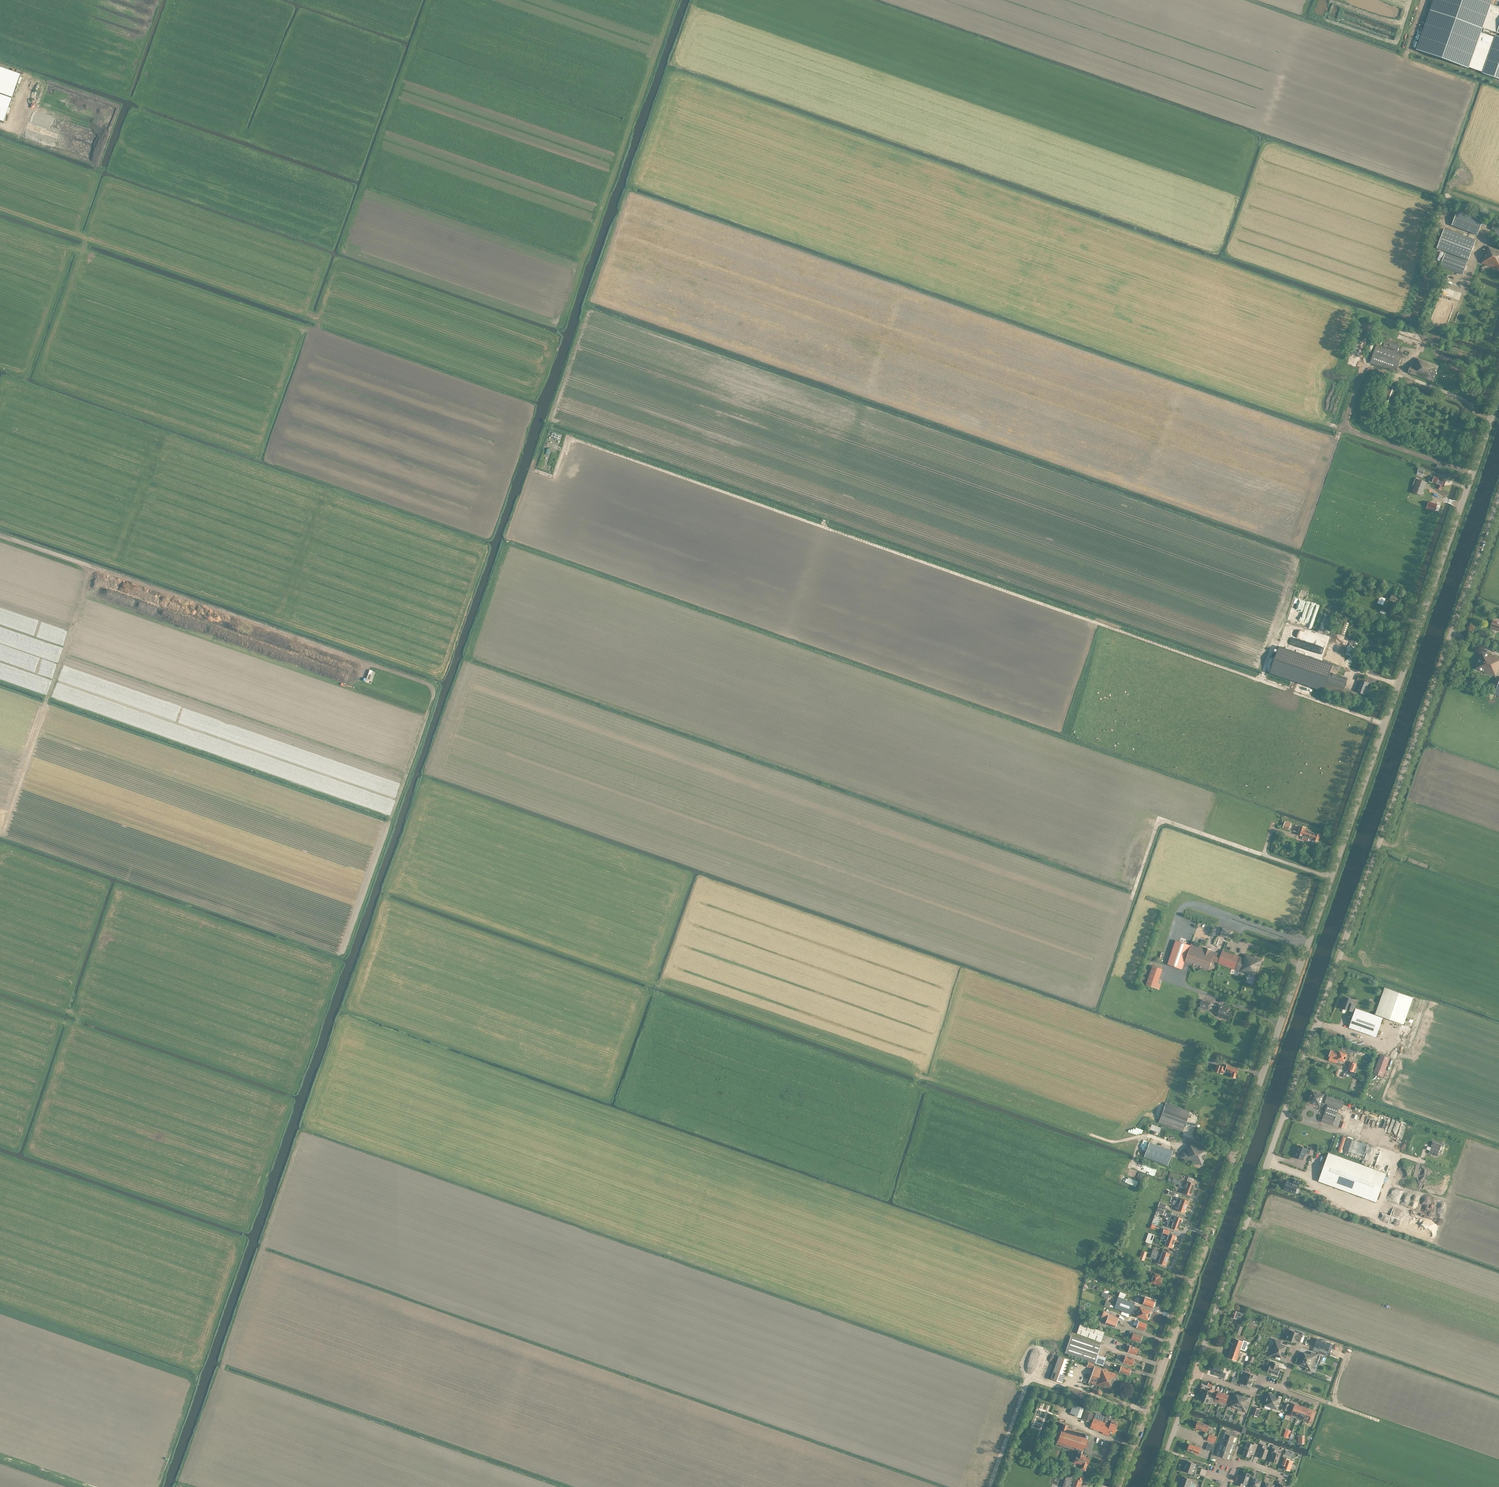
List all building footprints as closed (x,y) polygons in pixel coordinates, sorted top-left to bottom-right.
[(1490,5),(1492,0),(1434,0),(1417,49),(1469,68),(1483,26),(1490,5)] [(1490,5),(1483,26),(1497,31),(1498,26),(1498,8),(1490,5)] [(1496,35),(1483,73),(1498,79),(1498,36),(1496,35)] [(19,76),(20,74),(0,67),(0,120),(3,121),(7,112),(6,112),(8,107),(19,76)] [(1451,225),(1477,234),(1483,219),(1457,210),(1451,225)] [(1491,229),(1496,230),(1495,233),(1498,235),(1498,225),(1494,223),(1493,223),(1491,229)] [(1436,248),(1468,259),(1475,240),(1444,228),(1436,248)] [(1498,268),(1498,250),(1488,246),(1486,250),(1485,250),(1481,262),(1498,268)] [(1440,266),(1462,274),(1467,261),(1445,252),(1440,266)] [(1369,363),(1396,372),(1403,352),(1397,351),(1400,343),(1386,337),(1383,345),(1376,343),(1369,363)] [(1415,362),(1414,366),(1411,365),(1408,372),(1433,381),(1439,365),(1418,358),(1416,362),(1415,362)] [(1380,400),(1394,405),(1400,389),(1386,384),(1380,400)] [(1438,479),(1439,477),(1434,476),(1432,483),(1438,485),(1437,487),(1441,489),(1442,486),(1443,487),(1445,481),(1438,479)] [(1412,492),(1421,495),(1426,482),(1414,477),(1412,485),(1414,486),(1412,492)] [(1437,504),(1429,501),(1426,508),(1435,511),(1437,504)] [(1379,600),(1385,602),(1387,595),(1381,593),(1379,600)] [(1390,600),(1399,603),(1401,597),(1391,594),(1390,600)] [(1337,633),(1345,636),(1352,613),(1344,610),(1340,622),(1337,633)] [(1498,630),(1498,618),(1494,617),(1493,620),(1490,627),(1498,630)] [(1333,654),(1338,639),(1333,637),(1328,652),(1333,654)] [(1347,678),(1330,672),(1332,665),(1278,646),(1270,672),(1341,696),(1347,678)] [(23,669),(17,677),(15,675),(13,682),(45,690),(50,684),(55,665),(53,663),(54,657),(61,657),(49,654),(45,654),(44,656),(44,659),(31,656),(32,652),(29,652),(31,650),(29,648),(29,652),(28,653),(29,654),(26,654),(23,657),(24,657),(21,661),(22,662),(21,662),(32,671),(23,669)] [(1482,651),(1476,669),(1496,676),(1498,667),(1498,658),(1482,651)] [(1367,682),(1368,679),(1358,675),(1357,680),(1360,681),(1356,691),(1366,695),(1368,688),(1367,688),(1369,683),(1367,682)] [(1346,695),(1354,698),(1356,692),(1348,689),(1346,695)] [(1304,834),(1302,839),(1308,841),(1309,838),(1318,841),(1321,834),(1311,831),(1311,830),(1306,828),(1306,827),(1300,825),(1299,826),(1295,825),(1293,830),(1298,832),(1297,832),(1304,834)] [(1220,935),(1234,940),(1237,932),(1223,927),(1220,935)] [(1218,963),(1256,976),(1263,960),(1253,956),(1250,954),(1249,955),(1245,954),(1243,957),(1223,950),(1221,954),(1192,943),(1191,945),(1176,940),(1168,964),(1182,969),(1185,961),(1209,970),(1212,960),(1218,962),(1218,963)] [(1158,983),(1163,969),(1153,965),(1146,985),(1159,989),(1161,984),(1158,983)] [(1375,1014),(1404,1024),(1413,997),(1385,987),(1375,1014)] [(1349,1010),(1352,1011),(1355,1004),(1351,1003),(1353,999),(1344,996),(1343,1000),(1344,1001),(1341,1007),(1349,1010)] [(1209,1002),(1203,1000),(1202,999),(1199,1006),(1208,1009),(1210,1002),(1209,1002)] [(1224,1019),(1224,1018),(1226,1019),(1228,1020),(1231,1012),(1227,1011),(1229,1007),(1222,1004),(1222,1005),(1220,1004),(1221,1004),(1218,1003),(1215,1010),(1218,1011),(1217,1016),(1219,1017),(1219,1016),(1221,1017),(1221,1018),(1224,1019)] [(1349,1027),(1376,1036),(1383,1017),(1356,1008),(1349,1027)] [(1329,1056),(1344,1061),(1346,1054),(1340,1052),(1339,1053),(1331,1050),(1329,1056)] [(1373,1073),(1383,1076),(1390,1057),(1380,1054),(1373,1073)] [(1347,1069),(1354,1071),(1356,1063),(1350,1061),(1347,1069)] [(1214,1070),(1223,1073),(1225,1067),(1217,1064),(1214,1070)] [(1232,1077),(1235,1078),(1238,1069),(1227,1065),(1225,1071),(1233,1074),(1232,1077)] [(1309,1101),(1320,1106),(1324,1094),(1313,1090),(1309,1101)] [(1322,1121),(1333,1125),(1338,1126),(1342,1115),(1337,1113),(1339,1108),(1341,1109),(1344,1103),(1326,1097),(1324,1103),(1328,1104),(1322,1121)] [(1159,1122),(1183,1131),(1190,1111),(1166,1102),(1159,1122)] [(1355,1108),(1362,1110),(1363,1104),(1357,1102),(1355,1108)] [(1161,1127),(1151,1124),(1149,1129),(1159,1132),(1161,1127)] [(1337,1151),(1342,1152),(1346,1137),(1341,1136),(1337,1151)] [(1343,1149),(1351,1152),(1351,1151),(1355,1140),(1347,1138),(1343,1149)] [(1355,1140),(1351,1151),(1363,1155),(1366,1144),(1355,1140)] [(1157,1161),(1167,1165),(1172,1149),(1149,1141),(1144,1157),(1157,1161)] [(1178,1156),(1202,1165),(1207,1149),(1190,1143),(1188,1147),(1187,1147),(1186,1151),(1183,1150),(1181,1154),(1179,1153),(1178,1156)] [(1294,1157),(1303,1160),(1306,1152),(1309,1154),(1312,1147),(1308,1146),(1307,1148),(1299,1145),(1294,1157)] [(1318,1181),(1376,1202),(1386,1173),(1329,1152),(1318,1181)] [(1127,1174),(1125,1179),(1137,1184),(1139,1178),(1127,1174)] [(1297,1190),(1300,1181),(1294,1179),(1293,1182),(1287,1180),(1284,1189),(1295,1193),(1296,1190),(1297,1190)] [(1185,1184),(1181,1183),(1181,1184),(1180,1183),(1179,1183),(1179,1184),(1193,1189),(1195,1183),(1187,1180),(1185,1184)] [(1182,1192),(1191,1195),(1193,1189),(1179,1184),(1178,1186),(1184,1188),(1182,1192)] [(1172,1202),(1186,1207),(1189,1201),(1181,1198),(1178,1196),(1176,1200),(1173,1199),(1172,1202)] [(1176,1210),(1184,1213),(1186,1207),(1172,1202),(1171,1204),(1178,1206),(1176,1210)] [(1180,1224),(1182,1218),(1170,1214),(1169,1217),(1168,1216),(1168,1217),(1165,1215),(1163,1218),(1167,1219),(1180,1224)] [(1171,1227),(1178,1230),(1180,1224),(1167,1219),(1166,1221),(1172,1224),(1171,1227)] [(1161,1237),(1174,1242),(1176,1236),(1168,1233),(1169,1230),(1164,1228),(1161,1237)] [(1145,1241),(1151,1243),(1154,1235),(1148,1232),(1145,1241)] [(1164,1245),(1172,1248),(1174,1242),(1161,1237),(1160,1240),(1165,1242),(1164,1245)] [(1151,1253),(1167,1259),(1170,1253),(1162,1250),(1161,1253),(1157,1250),(1153,1248),(1151,1253)] [(1147,1251),(1142,1250),(1139,1259),(1143,1260),(1147,1251)] [(1158,1262),(1165,1265),(1167,1259),(1151,1253),(1150,1257),(1152,1258),(1155,1259),(1159,1259),(1158,1262)] [(1150,1282),(1154,1284),(1154,1283),(1160,1285),(1162,1277),(1160,1277),(1160,1274),(1153,1272),(1151,1279),(1150,1282)] [(1136,1316),(1148,1320),(1151,1310),(1139,1306),(1139,1308),(1134,1306),(1135,1303),(1118,1297),(1114,1308),(1131,1314),(1132,1313),(1136,1315),(1136,1316)] [(1145,1297),(1143,1303),(1152,1307),(1155,1300),(1145,1297)] [(1242,1313),(1243,1310),(1240,1309),(1239,1312),(1236,1311),(1233,1310),(1231,1316),(1240,1319),(1241,1317),(1242,1313)] [(1106,1319),(1116,1322),(1117,1318),(1108,1314),(1106,1319)] [(1136,1320),(1137,1318),(1132,1317),(1130,1323),(1134,1324),(1133,1326),(1136,1327),(1144,1330),(1146,1324),(1138,1321),(1136,1320)] [(1116,1322),(1106,1319),(1104,1324),(1114,1327),(1116,1322)] [(1077,1333),(1100,1341),(1104,1331),(1081,1323),(1077,1333)] [(1234,1333),(1240,1335),(1243,1326),(1238,1324),(1234,1333)] [(1136,1334),(1137,1332),(1133,1331),(1130,1330),(1127,1338),(1130,1339),(1130,1338),(1140,1342),(1142,1335),(1136,1334)] [(1302,1332),(1299,1331),(1299,1332),(1291,1330),(1290,1334),(1287,1333),(1285,1338),(1288,1339),(1295,1342),(1296,1340),(1299,1341),(1302,1332)] [(1106,1356),(1098,1354),(1100,1345),(1071,1335),(1065,1353),(1095,1363),(1103,1365),(1106,1356)] [(1230,1342),(1229,1345),(1228,1344),(1227,1346),(1232,1348),(1228,1357),(1237,1360),(1241,1349),(1246,1351),(1249,1342),(1243,1340),(1243,1341),(1231,1336),(1229,1342),(1230,1342)] [(1271,1347),(1284,1351),(1286,1346),(1280,1344),(1281,1341),(1274,1338),(1271,1347)] [(1316,1346),(1315,1351),(1326,1355),(1328,1349),(1331,1350),(1333,1344),(1330,1343),(1317,1338),(1315,1346),(1316,1346)] [(1127,1351),(1136,1354),(1138,1348),(1130,1345),(1127,1344),(1125,1347),(1128,1348),(1127,1351)] [(1268,1356),(1275,1358),(1276,1355),(1282,1357),(1284,1351),(1271,1347),(1268,1356)] [(1302,1358),(1315,1362),(1318,1354),(1311,1351),(1310,1354),(1304,1352),(1302,1358)] [(1050,1378),(1062,1382),(1070,1359),(1058,1355),(1050,1378)] [(1123,1362),(1132,1365),(1134,1359),(1125,1356),(1122,1355),(1120,1360),(1123,1361),(1123,1362)] [(1305,1369),(1312,1371),(1315,1362),(1302,1358),(1300,1364),(1306,1366),(1305,1369)] [(1268,1372),(1277,1375),(1280,1368),(1278,1367),(1279,1364),(1268,1360),(1267,1364),(1270,1365),(1268,1372)] [(1215,1363),(1213,1368),(1214,1369),(1214,1371),(1215,1371),(1213,1374),(1224,1378),(1226,1373),(1223,1371),(1225,1366),(1215,1363)] [(1119,1371),(1129,1375),(1131,1369),(1121,1365),(1119,1371)] [(1095,1384),(1112,1391),(1119,1374),(1095,1366),(1089,1382),(1095,1384)] [(1245,1378),(1253,1381),(1255,1375),(1245,1371),(1242,1377),(1245,1378)] [(1248,1384),(1251,1386),(1253,1381),(1245,1378),(1243,1382),(1241,1382),(1240,1385),(1247,1388),(1248,1384)] [(1066,1392),(1082,1398),(1084,1392),(1068,1386),(1066,1392)] [(1202,1394),(1213,1398),(1214,1394),(1215,1392),(1204,1389),(1202,1394)] [(1223,1393),(1218,1391),(1216,1395),(1214,1394),(1213,1398),(1212,1401),(1220,1403),(1223,1393)] [(1271,1407),(1275,1394),(1269,1392),(1264,1405),(1271,1407)] [(1223,1393),(1220,1403),(1225,1405),(1229,1395),(1223,1393)] [(1213,1398),(1202,1394),(1200,1399),(1211,1403),(1212,1401),(1213,1398)] [(1229,1406),(1238,1409),(1242,1396),(1237,1394),(1234,1400),(1231,1399),(1229,1406)] [(1275,1394),(1271,1407),(1277,1409),(1282,1397),(1275,1394)] [(1238,1409),(1247,1412),(1249,1405),(1246,1404),(1248,1398),(1242,1396),(1238,1409)] [(1074,1414),(1074,1415),(1081,1417),(1084,1408),(1073,1404),(1070,1412),(1074,1414)] [(1301,1406),(1295,1404),(1293,1410),(1290,1408),(1288,1415),(1296,1418),(1301,1406)] [(1258,1412),(1260,1408),(1254,1406),(1251,1414),(1255,1415),(1256,1412),(1258,1412)] [(1307,1408),(1301,1406),(1296,1418),(1303,1420),(1307,1408)] [(1313,1410),(1307,1408),(1303,1420),(1312,1423),(1314,1417),(1311,1416),(1313,1410)] [(1103,1431),(1103,1432),(1102,1433),(1109,1435),(1110,1432),(1114,1433),(1118,1421),(1114,1420),(1114,1419),(1108,1418),(1109,1414),(1106,1413),(1106,1415),(1095,1412),(1095,1413),(1084,1410),(1081,1419),(1092,1422),(1090,1427),(1103,1431)] [(1195,1428),(1207,1432),(1209,1425),(1198,1421),(1195,1428)] [(1087,1434),(1068,1427),(1069,1425),(1060,1422),(1058,1426),(1057,1429),(1054,1430),(1053,1434),(1054,1437),(1053,1441),(1052,1442),(1056,1443),(1055,1445),(1063,1447),(1064,1446),(1078,1451),(1076,1455),(1080,1457),(1081,1455),(1082,1456),(1083,1453),(1084,1454),(1084,1452),(1089,1440),(1086,1439),(1086,1437),(1087,1437),(1086,1436),(1087,1434)] [(1209,1434),(1207,1440),(1215,1442),(1217,1436),(1209,1434)] [(1208,1442),(1206,1449),(1212,1451),(1214,1444),(1208,1442)] [(1243,1454),(1250,1456),(1251,1454),(1254,1454),(1257,1443),(1254,1442),(1254,1444),(1247,1442),(1243,1454)] [(1264,1448),(1265,1445),(1260,1443),(1258,1449),(1260,1450),(1258,1456),(1265,1458),(1268,1449),(1264,1448)] [(1188,1450),(1199,1454),(1201,1448),(1190,1444),(1188,1450)] [(1277,1449),(1278,1447),(1277,1446),(1273,1445),(1270,1454),(1272,1455),(1271,1460),(1277,1463),(1281,1453),(1277,1452),(1278,1449),(1277,1449)] [(1080,1468),(1085,1470),(1090,1458),(1087,1457),(1088,1455),(1084,1454),(1083,1453),(1082,1456),(1081,1455),(1080,1457),(1076,1455),(1074,1461),(1081,1464),(1080,1468)] [(1283,1468),(1290,1470),(1293,1461),(1289,1459),(1290,1459),(1284,1457),(1281,1464),(1284,1465),(1283,1468)] [(1186,1465),(1194,1468),(1195,1466),(1198,1467),(1199,1463),(1196,1462),(1196,1463),(1188,1460),(1186,1465)] [(1191,1473),(1190,1475),(1194,1476),(1195,1472),(1194,1471),(1194,1468),(1186,1465),(1184,1471),(1191,1473)] [(1237,1484),(1243,1486),(1244,1485),(1244,1483),(1247,1484),(1250,1473),(1244,1471),(1243,1473),(1241,1473),(1237,1484)] [(1084,1475),(1078,1473),(1077,1476),(1075,1475),(1066,1472),(1065,1475),(1066,1476),(1062,1486),(1080,1486),(1082,1480),(1084,1475)] [(1052,1480),(1061,1483),(1063,1476),(1054,1474),(1052,1480)] [(1181,1481),(1195,1486),(1196,1484),(1191,1482),(1192,1479),(1183,1476),(1181,1481)] [(1261,1480),(1252,1477),(1248,1486),(1249,1486),(1259,1486),(1261,1480)]
